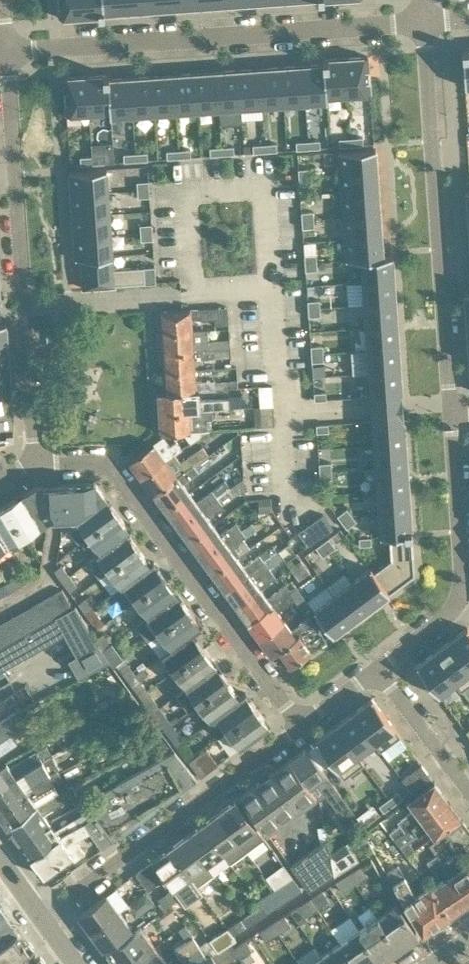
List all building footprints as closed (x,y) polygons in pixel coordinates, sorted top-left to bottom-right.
[(60,17),(81,16),(80,0),(58,0),(60,17)] [(103,14),(102,0),(80,0),(81,16),(103,14)] [(103,14),(105,14),(105,12),(125,11),(124,0),(102,0),(103,14)] [(125,11),(146,9),(146,0),(124,0),(125,11)] [(146,9),(168,8),(168,0),(146,0),(146,9)] [(368,56),(345,57),(348,94),(371,93),(369,77),(368,56)] [(348,94),(345,57),(323,59),(323,63),(325,96),(328,96),(348,94)] [(325,96),(323,63),(302,65),(304,102),(328,101),(328,96),(325,96)] [(304,102),(302,65),(280,66),(283,104),(304,102)] [(259,68),(262,105),(283,104),(280,66),(259,68)] [(262,105),(259,68),(238,69),(240,107),(262,105)] [(240,107),(238,69),(216,71),(219,108),(240,107)] [(219,108),(216,71),(195,72),(198,110),(219,108)] [(198,110),(195,72),(174,74),(176,111),(198,110)] [(109,74),(87,75),(89,113),(110,111),(112,111),(110,78),(109,74)] [(174,74),(152,75),(155,113),(176,111),(174,74)] [(67,114),(89,113),(87,75),(64,77),(66,99),(67,114)] [(155,113),(152,75),(131,77),(134,114),(155,113)] [(112,111),(110,111),(110,116),(134,114),(131,77),(110,78),(112,111)] [(372,117),(364,118),(365,132),(373,131),(373,128),(372,117)] [(363,136),(351,137),(351,145),(363,144),(363,136)] [(351,145),(351,137),(339,138),(339,146),(351,145)] [(308,140),(308,148),(320,147),(320,139),(308,140)] [(296,149),(308,148),(308,140),(296,141),(296,149)] [(277,142),(265,143),(265,151),(277,150),(277,142)] [(253,152),(265,151),(265,143),(253,144),(253,152)] [(222,146),(222,154),(234,153),(234,145),(222,146)] [(222,154),(222,146),(210,147),(210,155),(222,154)] [(179,149),(179,157),(191,156),(190,148),(179,149)] [(338,151),(340,173),(377,170),(376,148),(338,151)] [(179,157),(179,149),(167,150),(167,158),(179,157)] [(147,151),(135,152),(136,160),(148,159),(147,151)] [(136,160),(135,152),(123,153),(124,161),(136,160)] [(81,164),(93,163),(92,155),(80,156),(81,164)] [(92,155),(93,163),(105,163),(104,155),(92,155)] [(108,190),(107,168),(69,171),(71,193),(108,190)] [(298,170),(299,178),(311,177),(311,175),(311,169),(298,170)] [(340,173),(341,195),(379,192),(377,170),(340,173)] [(311,177),(299,178),(299,185),(312,184),(311,177)] [(137,189),(149,188),(149,180),(137,181),(137,189)] [(149,188),(137,189),(138,197),(150,196),(149,188)] [(108,190),(71,193),(72,215),(110,212),(108,190)] [(380,214),(379,192),(341,195),(343,216),(380,214)] [(74,237),(111,235),(110,212),(72,215),(74,237)] [(302,221),(314,220),(314,218),(314,212),(301,213),(302,221)] [(382,236),(380,214),(343,216),(344,238),(382,236)] [(314,220),(302,221),(303,228),(315,228),(315,226),(314,220)] [(140,232),(152,231),(152,223),(140,224),(140,232)] [(152,231),(140,232),(141,240),(153,239),(152,231)] [(81,259),(113,257),(111,235),(74,237),(75,259),(81,259)] [(346,260),(361,259),(393,257),(392,255),(383,255),(382,236),(344,238),(346,260)] [(304,256),(305,264),(317,263),(317,261),(317,255),(304,256)] [(115,285),(145,283),(156,282),(155,265),(144,266),(114,268),(113,257),(81,259),(83,288),(115,286),(115,285)] [(394,280),(393,257),(361,259),(363,282),(394,280)] [(318,269),(317,263),(305,264),(306,272),(318,271),(318,269)] [(364,305),(396,303),(394,280),(363,282),(364,305)] [(308,309),(320,308),(320,301),(308,301),(308,309)] [(397,325),(396,303),(364,305),(366,328),(397,325)] [(182,310),(161,311),(161,312),(162,331),(193,329),(192,318),(202,317),(202,320),(215,319),(215,325),(229,324),(227,306),(182,310)] [(321,316),(320,308),(308,309),(309,317),(321,316)] [(367,350),(399,348),(397,325),(366,328),(367,350)] [(193,329),(162,331),(163,352),(212,349),(212,347),(230,346),(230,338),(209,339),(208,328),(193,329)] [(9,366),(8,344),(0,345),(0,367),(9,366)] [(212,349),(163,352),(165,372),(195,370),(194,361),(231,359),(231,355),(230,346),(212,347),(212,349)] [(311,347),(311,355),(324,354),(323,346),(311,347)] [(399,348),(367,350),(369,373),(401,371),(399,348)] [(324,362),(324,354),(311,355),(312,363),(324,362)] [(11,388),(9,366),(0,367),(0,389),(11,388)] [(166,391),(199,389),(238,386),(238,378),(237,378),(215,380),(215,379),(196,381),(195,370),(165,372),(166,391)] [(401,371),(369,373),(370,396),(400,394),(400,397),(402,397),(401,371)] [(272,385),(259,385),(260,405),(273,404),(272,385)] [(12,410),(11,388),(0,389),(0,411),(12,410)] [(158,391),(159,412),(212,408),(228,407),(227,398),(199,400),(199,389),(166,391),(159,391),(158,391)] [(326,391),(314,392),(315,400),(327,399),(326,391)] [(255,426),(275,425),(273,404),(260,405),(253,406),(255,426)] [(213,417),(212,408),(159,412),(161,432),(183,431),(208,429),(207,417),(213,417)] [(14,432),(12,410),(0,411),(0,433),(14,432)] [(402,418),(372,420),(374,443),(406,441),(404,415),(402,415),(402,418)] [(329,431),(328,423),(316,424),(317,432),(329,431)] [(208,429),(183,431),(191,442),(208,429)] [(142,478),(175,454),(182,448),(176,441),(169,446),(162,437),(129,460),(142,478)] [(406,441),(374,443),(375,466),(407,464),(406,441)] [(175,454),(142,478),(153,493),(206,454),(208,453),(203,446),(181,462),(175,454)] [(153,493),(165,509),(190,491),(184,482),(211,462),(206,454),(153,493)] [(319,464),(320,472),(332,471),(331,463),(319,464)] [(377,489),(409,487),(407,464),(375,466),(377,489)] [(332,479),(332,471),(320,472),(320,480),(332,479)] [(177,525),(231,486),(226,479),(197,500),(190,491),(165,509),(177,525)] [(22,494),(41,526),(43,525),(43,522),(46,521),(54,521),(77,519),(105,499),(107,498),(95,482),(53,484),(36,486),(22,494)] [(410,510),(409,487),(377,489),(379,513),(410,510)] [(222,492),(177,525),(188,541),(213,523),(207,514),(227,499),(222,492)] [(6,504),(25,536),(41,526),(24,496),(19,498),(18,496),(6,504)] [(271,498),(258,499),(259,518),(271,510),(271,498)] [(89,534),(118,513),(110,502),(108,504),(105,499),(77,519),(78,519),(80,523),(68,531),(77,543),(83,538),(89,534)] [(7,546),(25,536),(6,504),(0,507),(0,535),(7,546)] [(342,521),(352,514),(347,507),(337,515),(342,521)] [(380,536),(389,535),(412,533),(410,510),(379,513),(380,536)] [(127,524),(118,513),(89,534),(83,538),(81,545),(86,552),(93,552),(95,555),(130,529),(128,530),(125,526),(127,524)] [(324,514),(298,531),(308,545),(333,528),(324,514)] [(352,514),(342,521),(347,527),(356,520),(352,514)] [(201,558),(240,529),(235,522),(221,533),(213,523),(188,541),(201,558)] [(251,523),(240,529),(246,536),(255,529),(251,523)] [(109,569),(139,547),(131,537),(129,538),(126,534),(131,530),(130,529),(95,555),(87,561),(99,577),(109,569)] [(201,558),(213,574),(237,556),(250,547),(243,538),(246,536),(240,529),(201,558)] [(374,571),(390,592),(415,574),(412,533),(389,535),(391,559),(374,571)] [(371,536),(359,537),(360,545),(372,544),(371,536)] [(322,542),(329,552),(335,547),(328,537),(322,542)] [(323,556),(329,552),(322,542),(315,547),(323,556)] [(237,556),(213,574),(224,590),(266,560),(277,551),(272,544),(261,553),(244,565),(237,556)] [(121,586),(126,583),(154,562),(154,561),(148,565),(145,560),(147,559),(139,547),(109,569),(121,586)] [(266,560),(224,590),(236,605),(260,587),(276,576),(269,568),(282,558),(277,551),(266,560)] [(301,559),(290,567),(299,580),(310,572),(301,559)] [(155,562),(154,562),(126,583),(136,597),(165,576),(158,566),(156,568),(153,563),(155,562)] [(54,569),(62,580),(69,575),(61,564),(54,569)] [(28,581),(40,575),(35,567),(23,573),(28,581)] [(390,592),(374,571),(371,567),(352,581),(371,607),(390,592)] [(69,575),(62,580),(69,590),(76,585),(69,575)] [(17,576),(6,582),(11,591),(22,585),(17,576)] [(149,614),(175,594),(172,590),(174,589),(165,576),(136,597),(149,614)] [(292,579),(284,585),(287,588),(285,590),(287,592),(289,591),(296,585),(294,583),(292,579)] [(371,607),(352,581),(333,595),(352,621),(371,607)] [(6,582),(0,586),(0,597),(11,591),(6,582)] [(260,587),(236,605),(242,614),(243,616),(246,620),(247,621),(287,592),(285,590),(287,588),(284,585),(267,597),(260,587)] [(296,585),(289,591),(295,598),(301,593),(296,585)] [(62,589),(51,595),(62,613),(72,608),(62,589)] [(287,592),(247,621),(248,622),(260,638),(284,620),(278,611),(295,599),(295,598),(289,591),(287,592)] [(149,614),(161,631),(189,609),(182,599),(180,600),(176,596),(178,594),(177,593),(176,594),(175,594),(149,614)] [(301,593),(295,598),(295,599),(304,611),(306,610),(311,606),(301,593)] [(51,595),(42,600),(53,619),(55,617),(62,613),(51,595)] [(333,635),(352,621),(333,595),(314,609),(333,635)] [(79,603),(86,612),(92,607),(85,598),(79,603)] [(42,600),(32,606),(42,624),(45,623),(53,619),(42,600)] [(32,606),(22,611),(33,630),(34,629),(42,624),(32,606)] [(62,613),(55,617),(65,634),(71,646),(92,635),(90,632),(85,624),(74,607),(72,608),(62,613)] [(92,607),(86,612),(93,623),(94,622),(97,626),(103,622),(92,607)] [(163,654),(202,626),(201,625),(199,627),(196,622),(198,621),(189,609),(161,631),(172,646),(163,653),(163,654)] [(22,611),(12,617),(23,635),(24,635),(33,630),(22,611)] [(12,617),(2,622),(13,641),(23,635),(12,617)] [(53,619),(45,623),(55,640),(65,634),(55,617),(53,619)] [(284,620),(260,638),(272,655),(277,651),(314,624),(309,617),(291,630),(284,620)] [(0,623),(0,641),(3,647),(13,641),(2,622),(0,623)] [(42,624),(34,629),(44,647),(55,640),(45,623),(42,624)] [(326,640),(314,624),(277,651),(289,667),(326,640)] [(202,626),(163,654),(175,670),(204,648),(196,638),(194,639),(191,634),(202,626)] [(451,640),(468,664),(468,629),(467,627),(451,640)] [(33,630),(24,635),(34,653),(44,647),(34,629),(33,630)] [(95,639),(103,649),(111,643),(103,633),(95,639)] [(23,635),(13,641),(23,659),(34,653),(24,635),(23,635)] [(92,635),(71,646),(77,656),(89,649),(99,646),(92,635)] [(456,683),(461,691),(468,685),(468,664),(451,640),(434,652),(456,683)] [(3,647),(13,665),(23,659),(13,641),(3,647)] [(112,642),(111,643),(103,649),(114,665),(117,663),(124,658),(112,642)] [(87,674),(82,665),(103,653),(99,646),(89,649),(77,656),(69,661),(79,678),(87,674)] [(2,671),(4,669),(13,665),(3,647),(0,649),(0,667),(2,671)] [(204,648),(175,670),(187,687),(216,665),(215,665),(214,666),(210,662),(212,660),(204,648)] [(456,683),(434,652),(417,665),(439,695),(456,683)] [(109,661),(103,653),(82,665),(87,674),(109,661)] [(143,661),(137,666),(140,671),(146,666),(143,661)] [(131,665),(123,671),(129,679),(137,673),(131,665)] [(187,711),(199,702),(228,680),(220,670),(218,672),(214,667),(216,666),(216,665),(187,687),(175,696),(187,711)] [(129,679),(141,696),(149,690),(137,673),(129,679)] [(228,680),(199,702),(211,719),(246,693),(245,692),(238,698),(234,693),(236,692),(228,680)] [(117,701),(126,713),(141,705),(132,693),(117,701)] [(228,731),(258,709),(250,698),(248,699),(244,695),(246,693),(211,719),(214,724),(220,720),(228,731)] [(154,696),(146,702),(153,712),(161,706),(154,696)] [(10,707),(4,697),(0,699),(0,713),(10,707)] [(373,698),(354,712),(376,742),(375,743),(381,751),(401,736),(373,698)] [(148,714),(141,705),(126,713),(133,725),(148,714)] [(153,712),(165,728),(173,722),(161,706),(153,712)] [(228,731),(240,747),(270,725),(269,724),(267,726),(264,721),(266,720),(258,709),(228,731)] [(24,723),(14,711),(0,721),(0,741),(24,723)] [(358,755),(375,743),(376,742),(354,712),(335,726),(357,756),(358,755)] [(145,725),(129,734),(137,747),(153,738),(145,725)] [(335,726),(316,740),(344,778),(364,763),(358,755),(357,756),(335,726)] [(178,728),(170,734),(177,744),(185,738),(178,728)] [(197,754),(185,738),(177,744),(189,760),(197,754)] [(38,762),(36,759),(41,756),(43,759),(52,754),(47,745),(10,766),(7,762),(2,765),(0,767),(0,788),(38,762)] [(201,776),(218,763),(206,747),(197,754),(189,760),(201,776)] [(350,807),(306,748),(290,760),(316,796),(320,801),(327,796),(340,813),(341,814),(350,807)] [(175,750),(86,801),(114,839),(197,779),(175,750)] [(0,788),(0,804),(6,800),(8,803),(14,798),(18,802),(30,794),(26,788),(56,769),(57,770),(60,769),(52,754),(43,759),(41,756),(36,759),(39,762),(0,788)] [(316,796),(290,760),(269,775),(260,782),(240,796),(266,832),(286,817),(316,796)] [(422,763),(403,778),(412,790),(431,776),(422,763)] [(0,804),(0,815),(8,826),(39,804),(60,792),(56,785),(64,780),(57,770),(56,769),(26,788),(30,794),(18,802),(14,798),(8,803),(6,800),(0,804)] [(399,824),(389,831),(394,838),(447,799),(434,781),(408,800),(415,808),(397,822),(399,824)] [(79,783),(73,786),(76,791),(82,788),(79,783)] [(60,792),(39,804),(8,826),(19,841),(21,844),(52,822),(45,812),(77,795),(71,785),(60,792)] [(398,790),(389,797),(394,804),(403,797),(398,790)] [(389,797),(379,805),(384,811),(394,804),(389,797)] [(264,838),(236,799),(218,812),(246,851),(264,838)] [(435,836),(461,817),(447,799),(394,838),(401,847),(410,840),(428,827),(435,836)] [(52,822),(21,844),(31,858),(62,836),(84,823),(92,818),(87,811),(74,818),(56,828),(52,822)] [(246,851),(218,812),(202,824),(230,863),(246,851)] [(447,832),(453,840),(451,841),(457,850),(468,867),(468,828),(463,820),(447,832)] [(62,836),(31,858),(37,866),(43,875),(68,857),(71,855),(75,859),(85,852),(76,840),(90,832),(84,823),(62,836)] [(230,863),(202,824),(186,836),(214,874),(230,863)] [(214,874),(186,836),(169,849),(197,887),(214,874)] [(333,876),(329,853),(326,837),(290,864),(310,891),(333,876)] [(438,838),(428,845),(434,853),(444,846),(438,838)] [(347,840),(329,853),(333,876),(360,859),(349,843),(347,840)] [(202,894),(197,887),(169,849),(152,861),(164,878),(173,889),(179,899),(185,906),(202,894)] [(467,902),(468,901),(468,867),(457,850),(443,860),(438,854),(435,856),(467,902)] [(420,857),(415,851),(408,856),(413,863),(420,857)] [(467,902),(435,856),(426,862),(440,882),(432,888),(449,915),(467,902)] [(164,878),(152,861),(144,867),(156,884),(164,878)] [(361,865),(349,873),(355,883),(368,875),(361,865)] [(398,865),(386,872),(423,933),(449,915),(432,888),(428,890),(417,874),(409,880),(398,865)] [(156,884),(144,867),(135,873),(148,890),(156,884)] [(343,891),(355,883),(349,873),(336,881),(343,891)] [(302,890),(291,875),(273,887),(284,902),(302,890)] [(256,898),(261,905),(267,913),(284,902),(273,887),(256,898)] [(173,889),(160,899),(166,908),(179,899),(173,889)] [(322,890),(310,898),(316,908),(328,900),(322,890)] [(91,932),(119,911),(107,894),(84,910),(82,912),(78,915),(86,925),(91,932)] [(310,898),(290,910),(299,923),(308,918),(305,915),(316,908),(310,898)] [(135,899),(126,906),(135,918),(144,912),(135,899)] [(397,903),(378,916),(401,949),(419,936),(397,903)] [(261,905),(244,916),(250,924),(267,913),(261,905)] [(17,928),(4,911),(0,914),(0,940),(17,928)] [(132,928),(119,911),(91,932),(104,949),(132,928)] [(283,915),(271,923),(277,933),(289,925),(283,915)] [(232,935),(250,924),(244,916),(227,928),(232,935)] [(401,949),(378,916),(359,929),(382,962),(401,949)] [(265,940),(277,933),(271,923),(259,930),(265,940)] [(186,926),(179,930),(186,941),(193,936),(186,926)] [(155,946),(141,927),(106,952),(115,963),(131,963),(155,946)] [(31,959),(36,955),(32,949),(17,928),(0,940),(0,963),(6,963),(9,962),(10,963),(34,963),(31,959)] [(235,939),(232,935),(227,928),(209,939),(217,951),(231,942),(235,939)] [(340,942),(355,963),(378,963),(382,962),(359,929),(340,942)] [(175,948),(175,949),(182,960),(201,947),(200,946),(193,936),(186,941),(175,948)] [(209,939),(200,946),(201,947),(207,957),(212,954),(217,951),(209,939)] [(251,950),(245,939),(234,946),(238,954),(240,957),(251,950)] [(218,963),(222,963),(238,954),(234,946),(231,942),(217,951),(212,954),(218,963)] [(322,955),(328,963),(355,963),(340,942),(322,955)] [(155,946),(131,963),(167,963),(168,963),(155,946)] [(207,957),(201,947),(182,960),(185,963),(196,963),(207,957)] [(212,954),(207,957),(196,963),(218,963),(212,954)] [(309,963),(328,963),(322,955),(309,963)]
